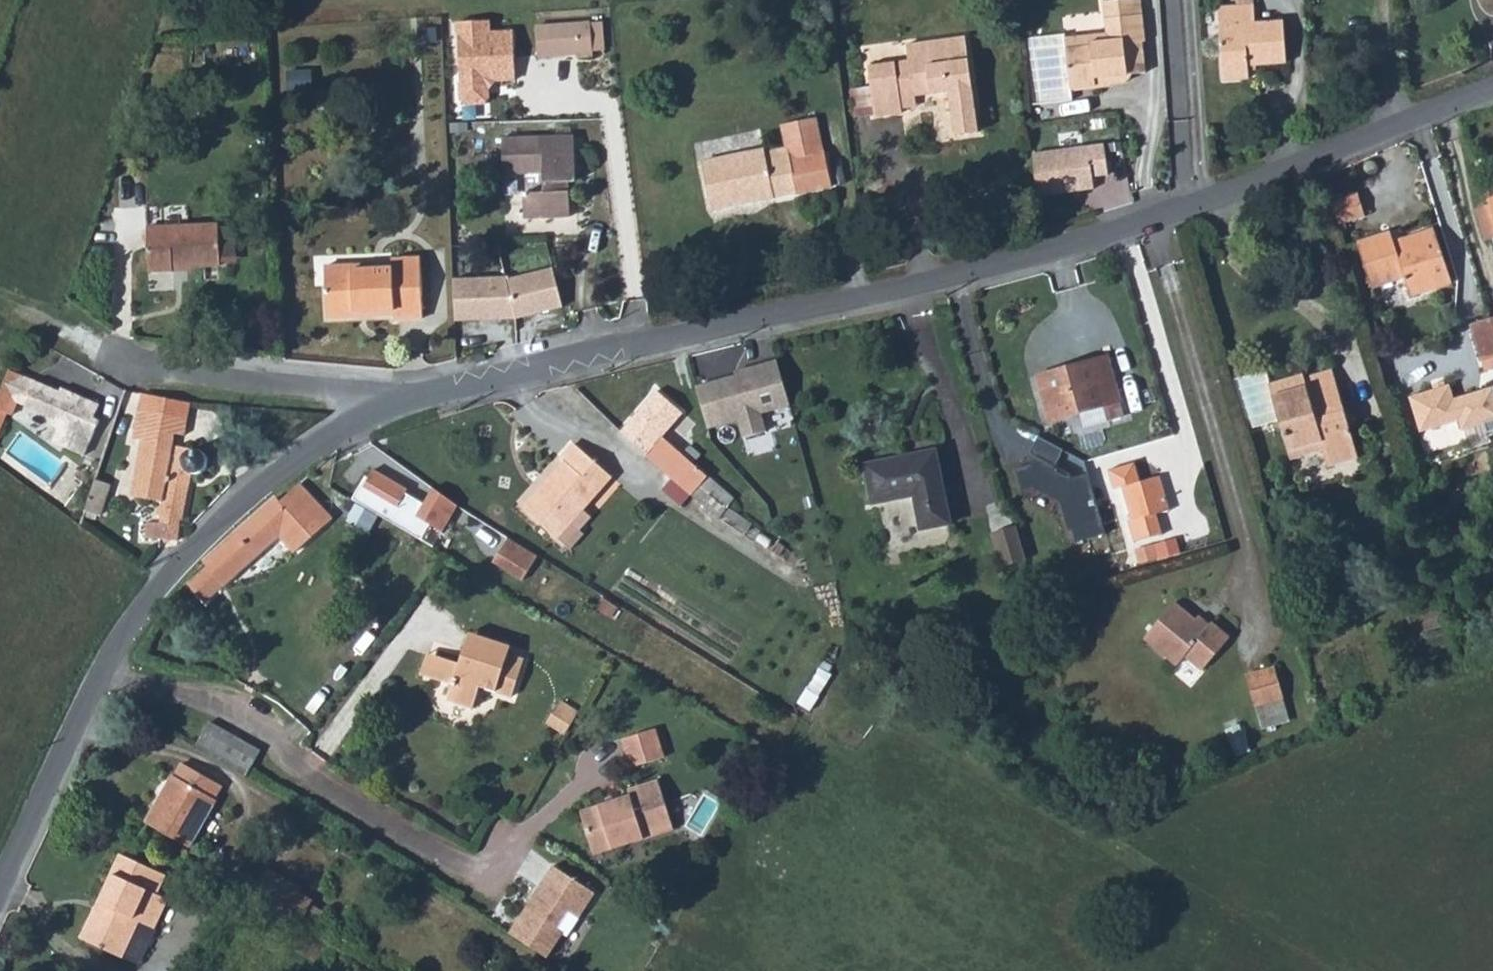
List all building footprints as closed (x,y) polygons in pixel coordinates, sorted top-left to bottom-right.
[(1064,48),(1068,88),(1105,84),(1112,75),(1131,74),(1145,72),(1141,41),(1144,41),(1139,0),(1106,0),(1101,1),(1106,32),(1094,34),(1095,45),(1064,48)] [(1252,4),(1216,6),(1222,78),(1247,76),(1246,64),(1285,60),(1281,19),(1253,21),(1252,4)] [(865,46),(867,66),(873,115),(900,111),(900,107),(899,95),(913,94),(948,90),(951,115),(974,113),(962,19),(901,26),(903,41),(865,46)] [(487,20),(456,21),(459,99),(465,104),(482,103),(487,97),(486,86),(491,80),(514,79),(512,31),(488,32),(487,20)] [(590,22),(572,23),(574,53),(575,58),(593,57),(590,22)] [(538,55),(539,56),(574,53),(572,23),(536,26),(538,55)] [(1094,34),(1062,37),(1064,48),(1095,45),(1094,34)] [(1064,48),(1062,37),(1026,40),(1034,106),(1070,102),(1068,88),(1064,48)] [(867,66),(839,69),(844,110),(845,118),(873,115),(867,66)] [(1112,75),(1105,84),(1124,82),(1131,74),(1112,75)] [(913,94),(899,95),(900,107),(914,105),(913,94)] [(784,146),(764,150),(766,161),(823,149),(816,116),(796,120),(799,140),(784,143),(784,146)] [(796,120),(779,123),(784,143),(799,140),(796,120)] [(562,179),(567,179),(575,179),(573,134),(500,137),(502,172),(542,171),(542,190),(521,192),(523,217),(569,215),(568,190),(562,190),(562,179)] [(1102,144),(1031,151),(1035,195),(1091,190),(1090,176),(1105,174),(1102,144)] [(766,161),(764,150),(763,147),(699,161),(709,207),(794,190),(795,192),(831,184),(823,149),(766,161)] [(1357,192),(1329,200),(1336,224),(1364,216),(1357,192)] [(1490,203),(1474,208),(1484,238),(1492,235),(1492,214),(1490,203)] [(188,205),(147,205),(147,257),(147,269),(171,268),(171,260),(185,260),(186,264),(219,263),(217,224),(189,225),(188,205)] [(222,223),(226,259),(238,258),(234,222),(222,223)] [(1390,230),(1356,241),(1371,287),(1403,276),(1409,295),(1452,281),(1433,227),(1393,240),(1390,230)] [(353,268),(353,263),(324,264),(326,317),(355,316),(355,311),(393,310),(393,314),(393,318),(422,317),(420,263),(419,255),(391,256),(391,262),(392,266),(353,268)] [(171,260),(171,268),(186,268),(186,264),(185,260),(171,260)] [(551,266),(505,277),(514,316),(561,304),(551,266)] [(505,274),(452,276),(453,318),(514,316),(505,277),(505,274)] [(1469,323),(1480,360),(1492,356),(1492,325),(1490,316),(1469,323)] [(1071,371),(1036,381),(1047,421),(1101,406),(1105,421),(1123,415),(1106,356),(1069,366),(1071,371)] [(778,360),(738,370),(739,376),(699,387),(711,430),(738,423),(742,442),(771,435),(765,412),(790,406),(778,360)] [(1069,366),(1034,376),(1036,381),(1071,371),(1069,366)] [(1331,370),(1331,369),(1304,377),(1303,374),(1267,384),(1290,459),(1325,448),(1330,465),(1358,457),(1352,440),(1331,370)] [(0,387),(0,408),(4,410),(12,414),(17,404),(51,418),(48,425),(56,428),(51,441),(82,454),(97,418),(91,416),(97,403),(67,391),(65,395),(7,371),(0,387)] [(1409,394),(1419,429),(1458,418),(1461,428),(1484,421),(1486,431),(1492,429),(1492,384),(1453,396),(1449,382),(1409,394)] [(629,424),(622,430),(648,450),(661,435),(684,411),(656,388),(625,421),(629,424)] [(188,402),(139,392),(130,437),(144,439),(133,495),(157,501),(155,515),(158,515),(157,522),(144,521),(143,537),(173,540),(175,539),(178,520),(181,520),(188,475),(194,475),(200,473),(203,469),(205,464),(205,458),(203,455),(200,451),(196,449),(170,443),(172,432),(183,434),(188,402)] [(648,450),(644,455),(676,484),(694,464),(661,435),(648,450)] [(1038,439),(1031,453),(1036,456),(1032,464),(1017,468),(1022,490),(1033,487),(1061,502),(1068,528),(1074,527),(1078,540),(1103,533),(1087,474),(1070,479),(1069,474),(1053,466),(1061,451),(1038,439)] [(521,508),(555,537),(581,508),(610,475),(573,442),(559,458),(563,461),(521,508)] [(949,523),(934,450),(863,464),(871,502),(913,494),(920,529),(949,523)] [(1112,486),(1119,485),(1129,517),(1126,518),(1132,540),(1161,531),(1155,510),(1167,507),(1157,474),(1138,479),(1132,460),(1107,468),(1112,486)] [(694,464),(676,484),(687,493),(688,492),(716,516),(732,497),(694,464)] [(366,476),(353,499),(424,539),(432,524),(444,531),(451,519),(426,504),(400,489),(402,485),(375,469),(370,478),(366,476)] [(107,481),(93,477),(83,508),(97,512),(107,481)] [(273,497),(201,560),(206,565),(187,581),(203,600),(276,534),(292,551),(330,516),(298,481),(277,501),(273,497)] [(435,488),(426,504),(451,519),(460,506),(435,488)] [(751,524),(728,507),(722,515),(745,531),(751,524)] [(581,508),(555,537),(569,549),(582,534),(578,530),(590,516),(581,508)] [(1015,526),(991,533),(1001,566),(1025,559),(1015,526)] [(504,534),(489,559),(519,577),(534,552),(504,534)] [(1140,560),(1159,556),(1155,535),(1136,540),(1140,560)] [(1175,602),(1142,640),(1174,667),(1182,657),(1200,672),(1230,637),(1212,621),(1206,628),(1175,602)] [(460,631),(450,660),(461,655),(468,633),(460,631)] [(433,655),(426,677),(444,681),(439,697),(471,707),(478,685),(508,694),(519,657),(505,653),(507,645),(468,633),(461,655),(450,660),(433,655)] [(417,674),(426,677),(433,655),(424,652),(417,674)] [(815,706),(831,670),(819,665),(803,700),(815,706)] [(1263,703),(1269,701),(1282,697),(1273,666),(1245,675),(1261,727),(1275,723),(1274,718),(1268,720),(1263,703)] [(550,722),(569,731),(580,706),(561,697),(550,722)] [(1274,718),(1269,701),(1263,703),(1268,720),(1274,718)] [(207,720),(192,746),(243,775),(258,749),(207,720)] [(620,738),(620,739),(629,767),(663,756),(654,728),(620,738)] [(220,784),(181,762),(174,773),(172,772),(144,820),(187,845),(215,798),(212,796),(220,784)] [(628,795),(577,810),(591,854),(672,829),(657,779),(626,788),(628,795)] [(91,909),(78,936),(119,955),(137,918),(152,925),(166,896),(154,890),(136,882),(145,864),(119,851),(109,871),(113,873),(99,901),(102,903),(98,913),(91,909)] [(550,862),(506,931),(545,956),(562,929),(566,932),(593,890),(550,862)] [(145,864),(136,882),(154,890),(163,872),(145,864)] [(266,868),(251,894),(284,913),(297,890),(299,887),(266,868)] [(109,871),(91,909),(98,913),(102,903),(99,901),(113,873),(109,871)] [(297,890),(284,913),(298,920),(311,899),(297,890)] [(137,918),(119,955),(138,964),(155,926),(152,925),(137,918)]
